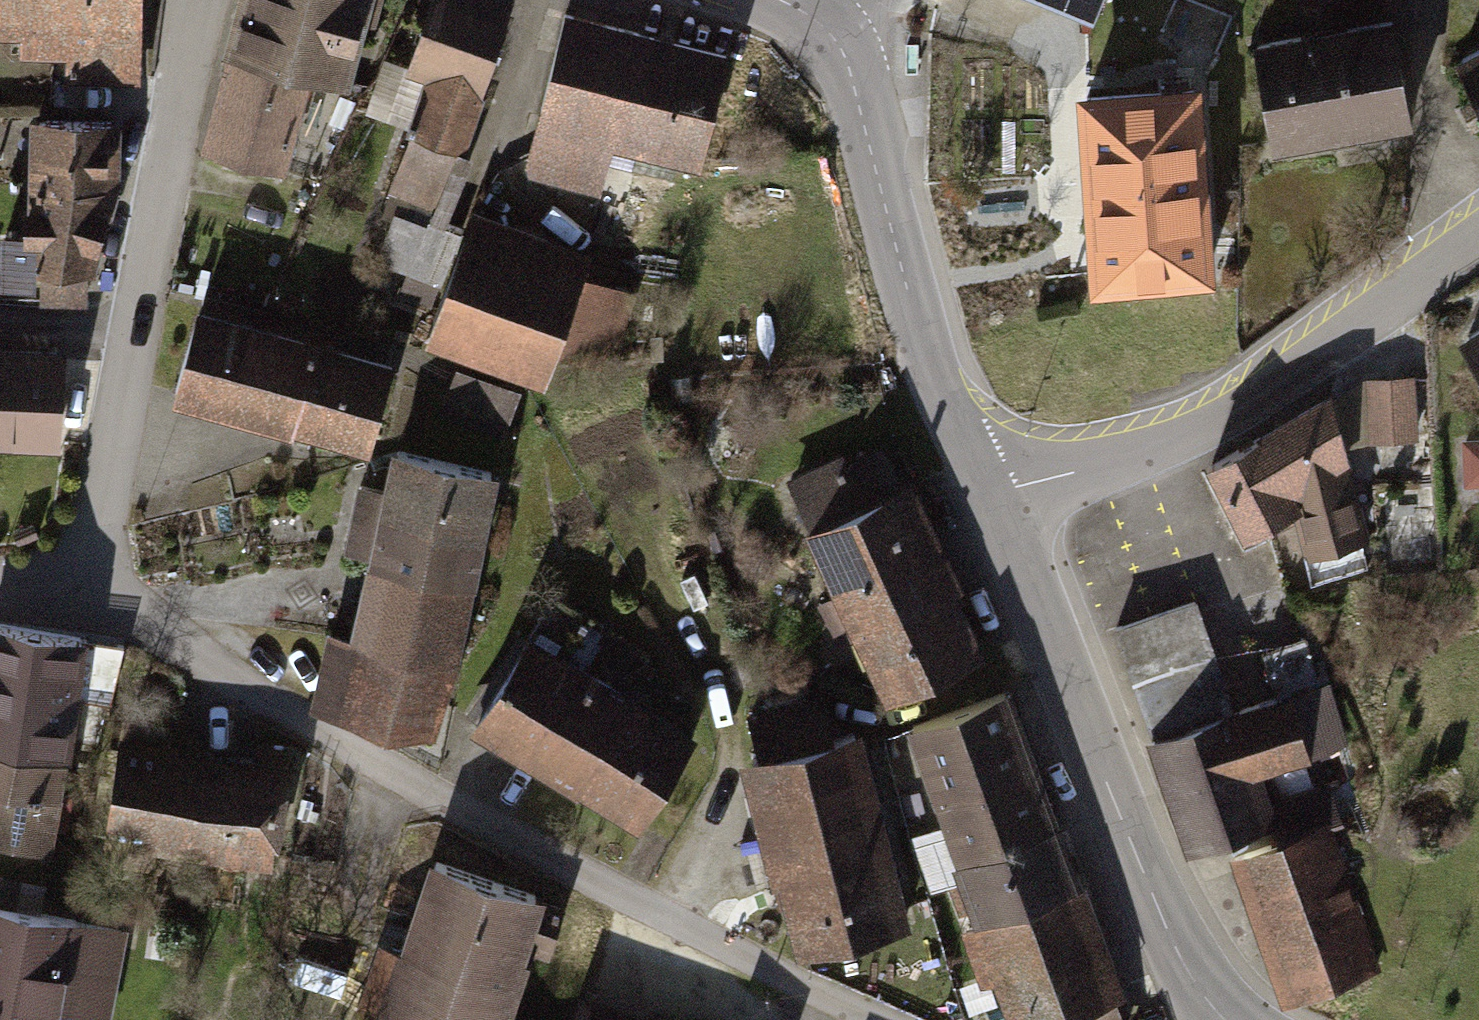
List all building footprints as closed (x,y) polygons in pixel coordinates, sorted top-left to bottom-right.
[(3,36),(3,56),(73,57),(73,82),(131,82),(132,0),(0,0),(0,36),(3,36)] [(201,148),(290,172),(317,76),(352,85),(375,0),(241,0),(201,148)] [(387,70),(416,83),(400,134),(447,154),(493,0),(410,0),(387,70)] [(1289,4),(1334,28),(1349,0),(1292,0),(1289,4)] [(1390,14),(1397,0),(1365,0),(1390,14)] [(712,47),(548,13),(513,182),(601,200),(610,157),(686,172),(712,47)] [(1376,24),(1233,44),(1247,153),(1391,134),(1376,24)] [(1441,61),(1478,132),(1478,41),(1441,61)] [(1198,96),(1076,104),(1089,301),(1212,292),(1198,96)] [(11,115),(0,245),(0,305),(76,311),(84,219),(100,220),(108,123),(11,115)] [(578,257),(457,214),(410,346),(528,387),(538,359),(604,382),(634,298),(571,276),(578,257)] [(379,366),(181,315),(157,406),(355,458),(379,366)] [(43,452),(49,355),(0,351),(0,450),(43,452)] [(1418,371),(1346,380),(1353,442),(1426,433),(1418,371)] [(1362,550),(1318,402),(1194,467),(1230,544),(1273,525),(1284,574),(1362,550)] [(502,455),(379,429),(372,465),(359,462),(308,699),(444,728),(502,455)] [(876,700),(968,659),(933,582),(945,576),(905,485),(892,491),(877,459),(845,474),(837,457),(771,486),(793,535),(785,539),(837,655),(853,648),(876,700)] [(1145,743),(1229,712),(1190,608),(1106,635),(1145,743)] [(0,631),(0,859),(49,866),(82,643),(0,631)] [(626,831),(681,736),(513,639),(458,735),(626,831)] [(1179,854),(1271,820),(1256,781),(1347,749),(1321,679),(1229,712),(1145,743),(1139,745),(1179,854)] [(891,732),(959,926),(947,930),(978,1019),(1037,1019),(1105,997),(1001,694),(891,732)] [(848,734),(727,767),(779,956),(900,923),(848,734)] [(277,766),(106,739),(88,850),(260,876),(277,766)] [(1332,824),(1237,854),(1283,999),(1378,969),(1332,824)] [(411,861),(383,947),(364,941),(340,1019),(495,1019),(534,900),(411,861)] [(0,907),(0,1019),(100,1019),(117,930),(0,907)] [(544,1019),(621,1019),(551,998),(544,1019)]
